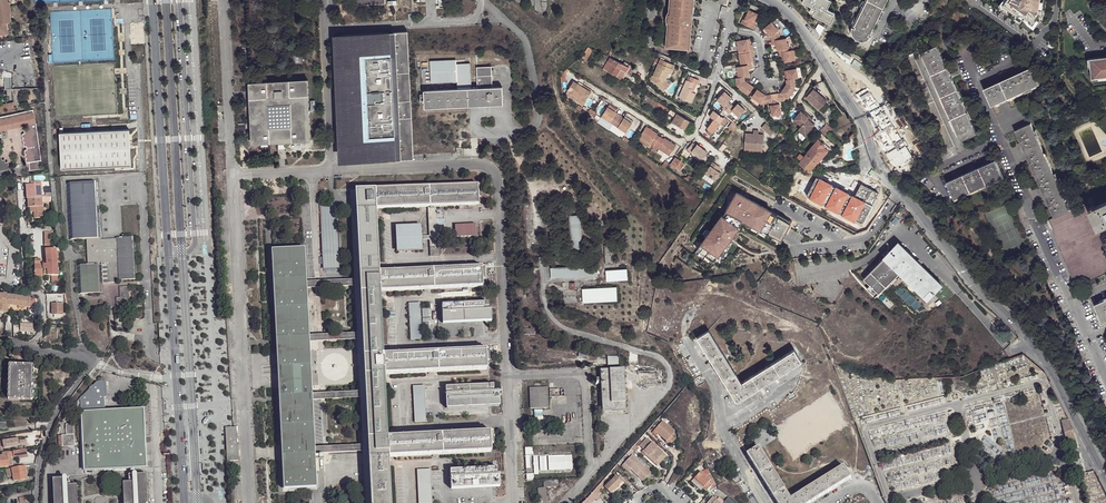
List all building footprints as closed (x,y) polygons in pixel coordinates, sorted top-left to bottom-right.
[(8,31),(6,22),(9,21),(8,13),(10,13),(11,11),(9,2),(7,1),(5,1),(5,0),(0,0),(0,32),(8,31)] [(692,0),(670,0),(669,13),(667,13),(667,22),(668,22),(666,47),(687,49),(690,19),(690,16),(692,0)] [(802,2),(808,5),(806,8),(810,9),(809,11),(813,13),(812,15),(830,24),(835,15),(834,14),(834,12),(827,8),(831,0),(802,0),(802,2)] [(859,16),(854,27),(855,27),(854,29),(851,28),(851,30),(851,34),(853,37),(855,39),(857,41),(858,41),(861,42),(865,41),(868,40),(870,37),(867,36),(868,34),(870,34),(887,0),(867,0),(859,16)] [(1005,10),(1018,19),(1020,17),(1032,25),(1031,26),(1035,29),(1039,24),(1042,19),(1043,14),(1041,14),(1043,2),(1043,0),(1012,0),(1005,10)] [(744,20),(742,19),(740,23),(753,29),(755,25),(754,24),(752,24),(754,21),(757,14),(749,10),(746,15),(744,20)] [(1032,25),(1020,17),(1018,19),(1027,25),(1028,27),(1029,29),(1031,32),(1033,33),(1035,35),(1042,26),(1039,24),(1035,29),(1031,26),(1032,25)] [(778,30),(771,22),(764,28),(770,37),(771,40),(780,39),(779,35),(776,32),(778,30)] [(405,158),(411,158),(403,32),(398,32),(398,35),(393,35),(391,35),(388,35),(388,33),(341,35),(344,92),(353,92),(353,93),(353,96),(354,99),(354,103),(345,103),(348,162),(366,161),(395,159),(395,156),(398,156),(400,156),(405,156),(405,158)] [(414,158),(406,32),(403,32),(411,158),(414,158)] [(145,42),(145,34),(135,34),(135,42),(145,42)] [(348,162),(345,103),(354,103),(354,99),(345,100),(344,94),(353,93),(353,92),(344,92),(341,35),(331,36),(338,162),(348,162)] [(780,39),(771,40),(772,45),(776,44),(777,50),(788,48),(786,38),(780,39)] [(736,41),(740,63),(751,62),(750,57),(752,56),(753,56),(753,51),(749,52),(749,50),(752,49),(752,45),(750,45),(748,45),(747,39),(736,41)] [(145,42),(135,42),(135,57),(146,57),(145,42)] [(586,60),(593,50),(591,49),(590,49),(589,49),(588,50),(581,58),(586,60)] [(783,56),(784,62),(795,60),(793,50),(779,52),(779,57),(781,56),(783,56)] [(939,51),(923,58),(963,145),(978,138),(966,111),(939,51)] [(1092,58),(1093,67),(1092,67),(1093,80),(1102,79),(1101,77),(1105,76),(1105,57),(1092,58)] [(624,64),(621,63),(609,58),(602,70),(620,80),(630,66),(628,65),(626,68),(623,66),(624,64)] [(457,88),(424,90),(424,95),(425,103),(425,108),(503,104),(502,87),(492,87),(491,66),(477,67),(478,88),(469,88),(469,64),(455,65),(455,60),(430,61),(431,82),(456,82),(457,88)] [(656,84),(663,91),(668,86),(663,82),(668,73),(670,74),(674,65),(660,60),(653,76),(658,78),(656,84)] [(955,151),(915,61),(908,64),(949,154),(955,151)] [(739,88),(748,94),(753,87),(745,81),(744,77),(749,76),(748,69),(752,69),(751,64),(736,67),(738,78),(735,78),(737,86),(739,88)] [(992,106),(1019,94),(1041,84),(1033,67),(1016,75),(1001,81),(985,89),(992,106)] [(779,102),(783,101),(788,98),(794,89),(793,89),(795,87),(798,77),(796,68),(785,70),(787,79),(786,80),(786,84),(780,93),(776,94),(778,102),(779,102)] [(4,89),(10,89),(12,89),(11,73),(0,69),(0,76),(2,77),(3,77),(4,89)] [(678,99),(690,104),(694,95),(692,94),(690,93),(694,85),(696,86),(698,81),(691,77),(688,82),(686,81),(678,99)] [(249,82),(252,143),(281,142),(311,141),(308,80),(249,82)] [(571,85),(566,95),(575,100),(584,105),(589,95),(576,88),(571,85)] [(590,94),(577,86),(576,88),(589,95),(590,94)] [(775,102),(774,94),(766,95),(757,89),(751,97),(760,104),(766,104),(770,103),(775,102)] [(826,101),(812,89),(805,98),(819,109),(826,101)] [(731,111),(738,118),(745,110),(738,104),(734,107),(728,102),(731,98),(724,91),(716,100),(723,106),(722,108),(729,114),(731,111)] [(778,102),(776,94),(774,94),(775,102),(770,103),(770,105),(779,104),(779,102),(778,102)] [(1006,135),(1016,130),(1032,123),(1019,94),(992,106),(1006,135)] [(689,121),(648,97),(645,103),(656,108),(656,107),(666,113),(666,112),(675,117),(672,122),(684,129),(689,121)] [(575,100),(572,103),(582,109),(584,105),(575,100)] [(14,108),(14,102),(0,105),(0,111),(14,108)] [(781,114),(779,104),(770,105),(770,106),(772,116),(781,114)] [(615,114),(607,108),(598,121),(611,129),(619,116),(615,114)] [(4,129),(23,126),(27,125),(28,130),(24,130),(24,135),(22,135),(24,147),(26,147),(27,151),(24,151),(26,163),(28,163),(30,171),(42,169),(33,110),(0,117),(0,130),(4,129)] [(724,117),(714,110),(707,120),(712,123),(707,128),(709,130),(707,132),(711,135),(719,125),(724,128),(730,120),(729,119),(727,118),(724,117)] [(809,117),(806,114),(805,115),(803,114),(800,111),(793,120),(800,127),(809,117)] [(623,119),(631,125),(635,119),(626,114),(623,119)] [(623,119),(619,116),(611,129),(623,137),(631,125),(623,119)] [(812,119),(809,117),(800,127),(798,130),(804,136),(813,125),(810,122),(812,119)] [(737,126),(732,122),(728,128),(733,132),(737,126)] [(1045,196),(1055,217),(1071,210),(1032,123),(1016,130),(1025,150),(1034,172),(1045,196)] [(761,129),(771,137),(775,132),(766,124),(761,129)] [(826,135),(832,128),(826,124),(821,131),(826,135)] [(647,126),(638,140),(649,147),(651,144),(654,147),(652,149),(657,152),(658,150),(670,157),(676,146),(664,139),(663,140),(660,138),(660,136),(657,134),(658,133),(647,126)] [(781,131),(777,138),(780,140),(787,128),(783,126),(781,131)] [(745,134),(744,147),(748,148),(748,150),(762,151),(763,135),(758,134),(758,131),(753,130),(752,135),(752,137),(749,137),(749,134),(745,134)] [(61,170),(132,167),(131,148),(130,131),(60,134),(61,170)] [(809,172),(830,148),(825,144),(824,146),(818,141),(804,157),(800,153),(796,157),(801,161),(799,164),(809,172)] [(693,143),(687,150),(691,153),(692,152),(702,160),(707,153),(697,145),(696,146),(693,143)] [(9,169),(9,167),(8,162),(5,163),(5,160),(2,160),(1,156),(0,156),(0,171),(9,169)] [(676,157),(670,164),(675,169),(676,167),(679,169),(684,163),(676,157)] [(947,182),(955,199),(1003,177),(995,160),(947,182)] [(720,167),(714,163),(706,174),(715,181),(721,173),(718,171),(720,167)] [(817,197),(822,190),(818,187),(825,179),(819,174),(807,189),(817,197)] [(818,187),(822,190),(829,182),(825,179),(818,187)] [(27,200),(42,199),(41,184),(25,186),(26,200),(27,199),(27,200)] [(86,240),(101,240),(99,184),(68,185),(70,241),(86,240)] [(477,184),(375,189),(376,208),(428,206),(436,206),(478,204),(477,184)] [(375,189),(355,190),(355,195),(356,205),(359,274),(360,291),(363,357),(364,373),(367,440),(368,456),(370,502),(390,502),(388,457),(387,437),(384,374),(383,355),(380,291),(379,272),(376,208),(375,189)] [(354,286),(357,333),(357,339),(360,391),(360,398),(363,445),(363,451),(366,502),(370,502),(368,456),(367,440),(364,373),(363,357),(360,291),(359,274),(356,205),(355,195),(355,190),(350,190),(354,279),(354,286)] [(820,200),(826,193),(822,190),(817,197),(820,200)] [(770,212),(770,210),(737,192),(726,211),(728,212),(724,217),(722,215),(708,235),(709,235),(707,238),(706,238),(698,250),(714,261),(743,221),(760,230),(760,229),(781,240),(790,223),(770,212)] [(43,219),(42,199),(27,200),(27,208),(29,208),(30,213),(33,213),(34,220),(43,219)] [(1055,217),(1054,217),(1049,219),(1054,232),(1052,233),(1077,287),(1103,275),(1105,274),(1105,240),(1101,229),(1092,209),(1089,202),(1071,210),(1055,217)] [(1101,229),(1105,227),(1105,203),(1092,209),(1101,229)] [(321,258),(337,257),(336,234),(330,235),(330,225),(335,225),(335,216),(334,204),(318,205),(321,258)] [(896,204),(890,212),(893,214),(899,206),(896,204)] [(436,206),(428,206),(429,236),(429,240),(430,256),(437,256),(436,206)] [(571,216),(572,249),(582,249),(581,215),(571,216)] [(474,225),(454,226),(455,236),(474,235),(474,225)] [(420,237),(420,226),(395,227),(397,251),(421,250),(420,241),(420,237)] [(604,245),(605,245),(612,244),(611,227),(603,227),(604,245)] [(52,246),(51,233),(43,233),(44,246),(45,246),(51,246),(52,246)] [(114,239),(115,250),(135,249),(134,237),(114,238),(114,239)] [(107,263),(115,263),(115,250),(114,239),(101,240),(86,240),(87,265),(100,264),(101,263),(107,263)] [(890,251),(863,279),(870,285),(871,284),(873,286),(872,287),(878,293),(888,284),(899,273),(901,275),(920,293),(934,278),(920,264),(919,266),(915,262),(916,261),(915,260),(915,259),(910,254),(909,255),(904,250),(905,249),(898,242),(891,249),(893,250),(891,252),(890,251)] [(612,244),(605,245),(606,264),(615,263),(614,244),(612,244)] [(306,285),(306,282),(304,248),(278,250),(279,273),(283,370),(289,489),(316,488),(315,454),(314,450),(314,447),(312,400),(312,397),(311,394),(310,368),(309,342),(309,338),(309,336),(306,288),(306,285)] [(135,249),(115,250),(115,263),(135,263),(135,249)] [(51,250),(45,250),(46,265),(57,265),(56,250),(51,250)] [(283,370),(278,250),(272,250),(277,370),(278,399),(281,452),(284,489),(289,489),(283,370)] [(338,270),(338,257),(337,257),(321,258),(320,258),(321,271),(338,270)] [(34,260),(35,277),(44,277),(43,265),(41,265),(40,260),(34,260)] [(107,263),(108,283),(117,283),(117,281),(135,280),(135,263),(107,263)] [(100,294),(100,264),(87,265),(77,265),(78,295),(100,294)] [(58,281),(57,265),(46,265),(43,265),(44,277),(51,277),(51,282),(58,281)] [(379,272),(380,291),(482,286),(481,267),(379,272)] [(607,281),(627,280),(627,269),(606,270),(607,281)] [(901,275),(899,273),(888,284),(890,286),(901,275)] [(941,284),(934,278),(920,293),(926,299),(933,292),(932,291),(933,290),(934,291),(941,284)] [(354,279),(306,282),(306,285),(306,288),(354,286),(354,279)] [(870,285),(866,289),(875,297),(878,293),(872,287),(873,286),(871,284),(870,285)] [(116,307),(130,306),(129,286),(119,286),(120,297),(116,297),(116,307)] [(617,287),(581,289),(582,303),(617,301),(617,287)] [(0,295),(0,312),(7,313),(9,296),(4,295),(0,295)] [(35,299),(30,299),(9,296),(7,313),(14,314),(14,307),(34,309),(35,304),(35,299)] [(1103,322),(1105,320),(1105,300),(1095,305),(1099,315),(1103,322)] [(488,302),(441,304),(442,309),(446,309),(446,311),(442,311),(442,323),(491,321),(491,309),(487,309),(487,307),(488,307),(488,302)] [(52,304),(52,315),(62,315),(62,305),(52,304)] [(410,339),(421,338),(419,304),(408,304),(410,339)] [(801,361),(793,349),(741,382),(708,330),(697,337),(736,401),(801,361)] [(357,339),(357,333),(309,336),(309,338),(309,342),(357,339)] [(384,374),(487,369),(486,364),(486,359),(486,349),(383,355),(384,374)] [(589,350),(579,349),(578,357),(588,357),(589,350)] [(11,365),(10,400),(31,401),(32,365),(11,365)] [(623,369),(603,370),(605,411),(625,410),(623,369)] [(143,408),(105,410),(104,401),(104,397),(107,397),(106,382),(101,382),(97,383),(71,408),(82,419),(85,470),(146,467),(145,439),(143,408)] [(493,384),(445,387),(445,391),(451,391),(451,393),(445,394),(446,408),(499,406),(498,391),(494,391),(493,384)] [(413,387),(414,421),(425,421),(423,386),(413,387)] [(530,388),(531,409),(548,408),(547,387),(530,388)] [(312,400),(360,398),(360,391),(311,394),(312,397),(312,400)] [(1071,424),(1069,419),(1061,422),(1067,444),(1076,442),(1071,424)] [(675,432),(662,421),(654,430),(657,433),(666,441),(665,442),(669,446),(670,445),(675,439),(671,436),(675,432)] [(57,436),(57,447),(78,446),(78,443),(74,443),(73,424),(66,425),(67,436),(57,436)] [(388,457),(491,452),(490,432),(387,437),(388,457)] [(26,438),(4,442),(5,450),(27,446),(26,438)] [(656,461),(663,453),(647,438),(639,446),(645,451),(650,455),(656,461)] [(363,445),(314,447),(314,450),(315,454),(363,451),(363,445)] [(532,447),(525,447),(525,455),(533,454),(532,447)] [(851,478),(843,466),(790,499),(758,447),(747,454),(777,502),(810,502),(851,478)] [(28,458),(26,449),(17,451),(18,457),(18,459),(28,458)] [(13,466),(10,452),(3,453),(3,456),(0,456),(0,468),(13,466)] [(667,456),(663,453),(656,461),(654,463),(658,466),(667,456)] [(547,456),(548,470),(572,469),(571,458),(569,458),(569,454),(547,456)] [(624,463),(629,468),(643,480),(650,472),(632,455),(624,463)] [(1080,460),(1080,459),(1071,462),(1075,478),(1085,476),(1083,471),(1080,460)] [(27,474),(26,466),(7,469),(8,477),(14,476),(14,477),(15,481),(27,479),(27,474)] [(496,468),(449,470),(450,474),(454,474),(454,476),(450,476),(450,489),(499,487),(498,474),(495,474),(495,472),(496,472),(496,468)] [(417,470),(419,502),(431,502),(429,469),(417,470)] [(700,472),(694,478),(704,487),(703,488),(705,490),(713,481),(711,477),(709,480),(704,476),(700,472)] [(146,474),(129,475),(129,482),(123,482),(124,502),(148,502),(146,474)] [(611,494),(623,483),(616,476),(604,487),(611,494)] [(76,485),(67,486),(67,478),(53,479),(54,502),(77,502),(76,485)] [(704,487),(694,478),(692,481),(701,490),(703,488),(704,487)] [(543,487),(536,488),(538,501),(536,502),(547,502),(547,500),(545,487),(558,486),(558,479),(543,480),(543,487)] [(624,485),(623,483),(611,494),(613,496),(624,485)] [(600,484),(593,492),(596,495),(603,487),(600,484)] [(593,492),(585,500),(589,502),(596,495),(593,492)]
